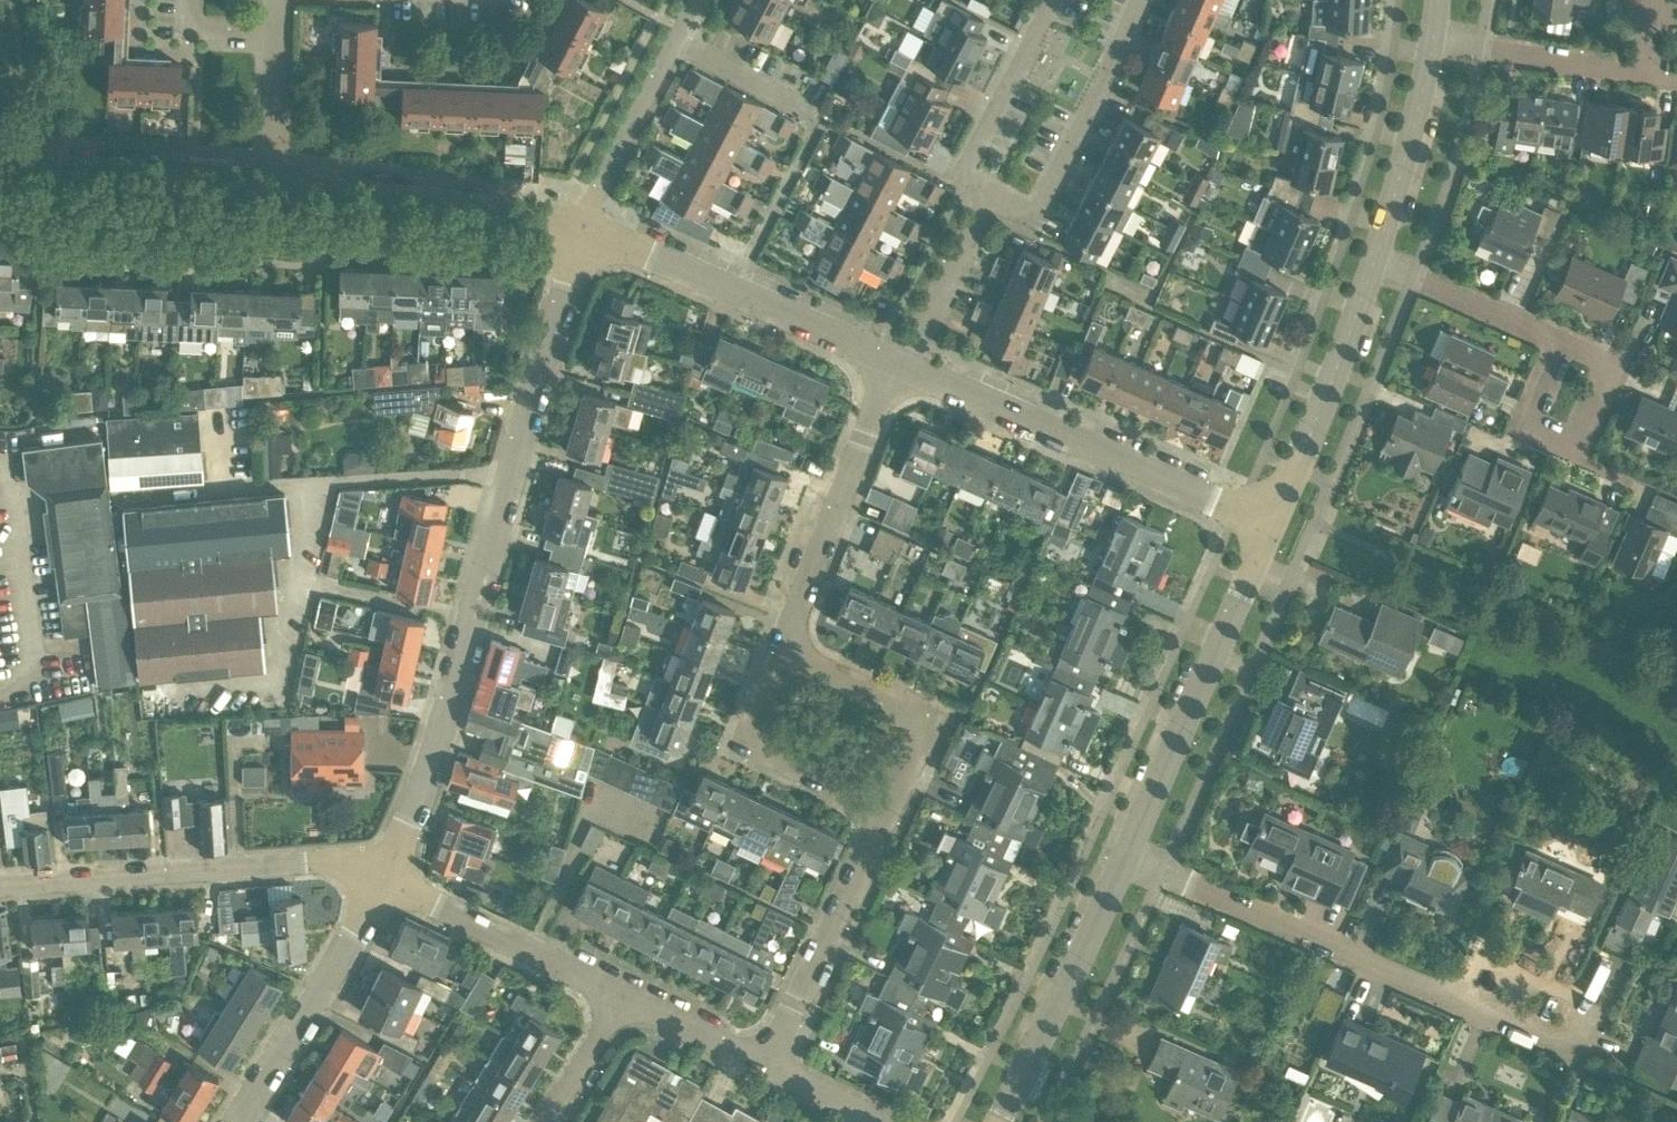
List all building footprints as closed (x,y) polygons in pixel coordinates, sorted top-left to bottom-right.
[(86,31),(100,32),(99,61),(109,61),(107,98),(179,101),(181,64),(155,63),(155,56),(145,56),(134,55),(133,62),(121,61),(123,8),(130,8),(130,0),(87,0),(86,31)] [(371,9),(340,8),(335,93),(372,95),(372,105),(401,106),(400,122),(542,128),(544,91),(557,65),(570,73),(604,9),(587,0),(566,0),(559,13),(554,10),(544,30),(549,33),(538,55),(539,56),(527,76),(533,80),(530,84),(530,90),(519,89),(519,83),(497,82),(497,88),(449,86),(449,80),(428,79),(427,85),(373,84),(373,70),(381,70),(382,48),(374,47),(375,23),(370,23),(371,9)] [(780,18),(746,0),(738,0),(728,19),(745,28),(768,41),(780,18)] [(780,18),(790,0),(746,0),(780,18)] [(935,38),(975,59),(987,37),(964,25),(970,13),(944,0),(941,0),(935,11),(946,16),(935,38)] [(1210,19),(1226,26),(1231,14),(1215,8),(1216,7),(1200,0),(1176,0),(1170,15),(1205,30),(1210,19)] [(1308,35),(1338,39),(1340,24),(1365,26),(1367,0),(1328,0),(1326,24),(1310,23),(1308,35)] [(1533,14),(1567,20),(1570,0),(1535,0),(1533,14)] [(1195,55),(1205,30),(1170,15),(1159,39),(1195,55)] [(1252,35),(1265,40),(1269,30),(1256,25),(1252,35)] [(1306,47),(1300,71),(1354,85),(1355,82),(1358,83),(1362,64),(1359,63),(1360,60),(1336,54),(1338,39),(1308,35),(1306,47)] [(1243,36),(1239,45),(1252,51),(1256,42),(1243,36)] [(890,59),(906,66),(935,82),(941,70),(963,82),(975,59),(935,38),(933,42),(923,37),(914,56),(896,47),(890,59)] [(1149,51),(1153,53),(1149,62),(1185,78),(1195,55),(1159,39),(1155,37),(1149,51)] [(848,54),(858,60),(866,46),(856,41),(848,54)] [(1252,51),(1239,45),(1235,54),(1249,60),(1252,51)] [(836,48),(821,76),(833,82),(847,54),(836,48)] [(1185,78),(1149,62),(1139,86),(1174,102),(1185,78)] [(900,107),(940,127),(951,105),(929,93),(935,82),(906,66),(900,78),(911,84),(900,107)] [(712,104),(703,121),(703,122),(722,132),(743,93),(692,67),(684,81),(692,86),(689,92),(712,104)] [(1293,97),(1290,110),(1320,117),(1323,105),(1348,111),(1354,85),(1300,71),(1293,97)] [(832,86),(847,94),(854,82),(839,74),(832,86)] [(1223,83),(1219,92),(1232,98),(1236,88),(1223,83)] [(1537,140),(1543,98),(1544,98),(1544,94),(1519,90),(1517,101),(1503,99),(1495,148),(1512,150),(1514,136),(1537,140)] [(1232,98),(1219,92),(1215,101),(1228,106),(1232,98)] [(743,93),(722,132),(743,143),(743,142),(753,124),(777,137),(780,131),(788,135),(795,120),(743,93)] [(1239,101),(1234,113),(1252,117),(1256,100),(1241,96),(1239,101)] [(1544,98),(1543,98),(1537,140),(1559,143),(1557,155),(1568,156),(1576,103),(1544,98)] [(1613,157),(1621,158),(1625,130),(1628,106),(1599,102),(1596,121),(1586,120),(1582,145),(1614,150),(1613,157)] [(683,160),(703,169),(722,132),(703,122),(703,121),(671,105),(664,119),(673,124),(670,130),(693,142),(684,159),(683,160)] [(1625,130),(1621,158),(1629,159),(1630,152),(1662,156),(1665,137),(1653,136),(1657,111),(1628,106),(1625,130)] [(870,135),(899,150),(905,139),(928,150),(940,127),(900,107),(889,128),(877,122),(870,135)] [(1316,131),(1320,117),(1290,110),(1281,149),(1297,153),(1335,162),(1342,137),(1316,131)] [(1125,116),(1114,138),(1147,156),(1156,139),(1175,148),(1184,131),(1147,112),(1141,124),(1125,116)] [(743,143),(722,132),(703,169),(723,180),(723,179),(732,162),(756,174),(759,168),(768,172),(775,158),(743,142),(743,143)] [(863,168),(854,186),(853,187),(873,197),(893,159),(842,132),(834,145),(843,150),(840,156),(863,168)] [(1200,135),(1196,143),(1214,155),(1217,143),(1200,135)] [(1114,138),(1102,161),(1135,179),(1147,156),(1114,138)] [(506,141),(505,159),(524,160),(525,142),(506,141)] [(650,167),(673,179),(654,216),(673,226),(683,208),(703,169),(683,160),(684,159),(652,142),(644,157),(653,161),(650,167)] [(1335,162),(1297,153),(1291,178),(1275,174),(1271,185),(1300,195),(1305,182),(1329,188),(1335,162)] [(893,159),(873,197),(893,207),(893,206),(902,189),(926,202),(929,195),(937,199),(944,186),(893,159)] [(1123,201),(1135,179),(1102,161),(1090,183),(1123,201)] [(1224,172),(1216,168),(1211,178),(1220,182),(1224,172)] [(714,225),(702,219),(713,199),(736,211),(738,206),(747,211),(755,195),(723,179),(723,180),(703,169),(683,208),(673,226),(706,240),(714,225)] [(834,225),(853,235),(873,197),(853,187),(854,186),(822,169),(815,184),(823,188),(820,194),(843,206),(834,224),(834,225)] [(1195,171),(1191,179),(1203,186),(1208,178),(1195,171)] [(1203,186),(1191,179),(1183,194),(1199,203),(1202,196),(1199,194),(1203,186)] [(1090,183),(1078,206),(1111,224),(1122,230),(1134,207),(1123,201),(1090,183)] [(1257,220),(1307,243),(1308,241),(1312,242),(1320,224),(1316,223),(1318,219),(1296,210),(1300,195),(1271,185),(1257,220)] [(873,197),(853,235),(873,245),(873,244),(882,227),(906,240),(909,233),(917,238),(925,223),(893,206),(893,207),(873,197)] [(1497,209),(1481,203),(1475,217),(1486,227),(1479,242),(1502,252),(1498,259),(1520,269),(1532,242),(1529,241),(1534,230),(1548,237),(1560,212),(1545,205),(1541,214),(1519,204),(1516,212),(1499,204),(1497,209)] [(1066,230),(1070,232),(1064,243),(1093,259),(1111,224),(1078,206),(1066,230)] [(821,267),(814,280),(826,286),(833,273),(853,235),(834,225),(834,224),(802,207),(794,221),(803,226),(800,232),(823,244),(813,262),(821,267)] [(1174,214),(1168,225),(1180,232),(1186,221),(1174,214)] [(1257,220),(1247,245),(1246,246),(1240,243),(1235,255),(1269,270),(1274,257),(1297,267),(1307,243),(1257,220)] [(1207,240),(1212,230),(1196,222),(1191,233),(1207,240)] [(1172,246),(1180,232),(1168,225),(1161,240),(1172,246)] [(833,273),(826,286),(838,292),(845,279),(853,283),(863,265),(886,277),(889,272),(897,276),(905,261),(873,244),(873,245),(853,235),(833,273)] [(1198,241),(1187,235),(1182,247),(1191,251),(1194,250),(1198,241)] [(1668,235),(1665,245),(1676,249),(1676,237),(1668,235)] [(1640,248),(1652,254),(1658,241),(1646,236),(1640,248)] [(1013,270),(1022,274),(1047,286),(1058,263),(1023,247),(1013,270)] [(1055,250),(1050,259),(1058,263),(1062,253),(1055,250)] [(0,252),(0,303),(6,308),(24,309),(30,302),(32,257),(19,256),(19,253),(0,252)] [(1010,258),(1000,254),(998,253),(994,262),(1006,267),(1010,258)] [(1230,265),(1236,268),(1235,270),(1251,277),(1240,300),(1275,315),(1286,292),(1264,282),(1269,270),(1235,255),(1230,265)] [(1671,256),(1659,284),(1674,291),(1660,323),(1676,330),(1676,258),(1671,256)] [(1624,278),(1574,257),(1558,294),(1590,308),(1589,312),(1607,320),(1618,294),(1633,301),(1647,268),(1631,261),(1624,278)] [(1002,276),(1006,267),(994,262),(990,271),(1002,276)] [(342,267),(340,314),(355,315),(355,320),(366,321),(367,321),(369,268),(342,267)] [(394,316),(395,316),(396,269),(369,268),(367,321),(366,321),(366,330),(380,331),(380,320),(394,321),(394,316)] [(396,269),(395,316),(420,318),(422,271),(396,269)] [(1047,286),(1022,274),(1013,270),(1003,292),(1038,308),(1047,286)] [(1144,270),(1140,279),(1153,284),(1157,276),(1144,270)] [(446,324),(448,324),(448,317),(448,307),(449,272),(422,271),(420,318),(420,316),(446,317),(446,324)] [(448,307),(448,317),(464,318),(464,325),(474,325),(475,308),(476,273),(449,272),(448,307)] [(501,320),(503,274),(476,273),(475,308),(474,325),(485,326),(485,319),(501,320)] [(59,281),(58,294),(44,293),(43,322),(57,323),(57,316),(72,317),(72,328),(83,329),(83,328),(84,328),(86,282),(59,281)] [(86,282),(84,328),(111,329),(111,318),(113,284),(86,282)] [(126,337),(138,337),(140,285),(113,284),(111,318),(111,329),(126,330),(126,337)] [(179,299),(165,298),(166,286),(140,285),(138,337),(149,338),(178,339),(178,338),(177,338),(179,299)] [(179,299),(177,338),(178,338),(218,339),(219,333),(221,288),(194,287),(193,300),(179,299)] [(245,343),(246,324),(247,290),(221,288),(219,333),(236,334),(235,342),(245,343)] [(246,324),(272,326),(274,291),(247,290),(246,324)] [(297,327),(297,332),(314,333),(315,307),(300,306),(301,292),(274,291),(272,326),(297,327)] [(994,314),(1000,317),(1028,330),(1038,308),(1003,292),(994,314)] [(979,297),(975,306),(987,311),(991,303),(979,297)] [(1215,317),(1209,329),(1209,330),(1236,342),(1243,329),(1265,339),(1275,315),(1240,300),(1230,324),(1215,317)] [(1133,319),(1139,307),(1131,303),(1125,316),(1133,319)] [(994,314),(987,311),(975,306),(971,315),(990,323),(984,337),(997,342),(991,355),(1023,369),(1029,355),(1019,350),(1028,330),(1000,317),(994,314)] [(1139,307),(1133,319),(1148,326),(1153,313),(1139,307)] [(651,323),(639,320),(607,311),(599,338),(643,351),(651,323)] [(1078,351),(1075,359),(1086,363),(1079,380),(1103,391),(1118,356),(1094,346),(1103,323),(1092,318),(1078,351)] [(1171,336),(1180,340),(1186,327),(1177,323),(1171,336)] [(1186,327),(1180,340),(1190,344),(1196,331),(1186,327)] [(1480,381),(1504,392),(1509,380),(1486,370),(1494,352),(1451,332),(1440,359),(1481,377),(1480,381)] [(692,365),(700,339),(688,336),(680,362),(692,365)] [(729,389),(733,379),(747,347),(720,336),(716,346),(700,339),(692,365),(689,373),(729,389)] [(644,367),(648,352),(643,351),(599,338),(591,366),(624,376),(628,362),(644,367)] [(1218,357),(1226,361),(1232,347),(1224,343),(1218,357)] [(1075,359),(1078,351),(1065,346),(1054,371),(1068,377),(1075,359)] [(747,347),(733,379),(760,390),(775,358),(747,347)] [(1241,351),(1232,347),(1226,361),(1235,365),(1241,351)] [(1118,356),(1103,391),(1126,400),(1141,366),(1118,356)] [(1676,374),(1676,357),(1675,356),(1669,370),(1676,374)] [(787,402),(801,369),(775,358),(760,390),(787,402)] [(1499,403),(1504,392),(1480,381),(1481,377),(1440,359),(1424,393),(1467,412),(1476,393),(1499,403)] [(428,360),(418,361),(420,380),(430,379),(428,360)] [(420,380),(418,361),(394,364),(393,383),(420,380)] [(485,362),(474,363),(475,382),(480,382),(487,381),(485,362)] [(465,383),(475,382),(474,363),(448,366),(448,385),(465,383)] [(375,365),(363,366),(365,385),(376,384),(375,365)] [(365,385),(363,366),(353,367),(355,386),(365,385)] [(1150,410),(1165,376),(1141,366),(1126,400),(1150,410)] [(810,425),(815,413),(828,380),(801,369),(787,402),(792,403),(787,415),(810,425)] [(281,374),(270,375),(272,394),(282,393),(281,374)] [(272,394),(270,375),(259,376),(260,395),(272,394)] [(1173,420),(1188,386),(1165,376),(1150,410),(1173,420)] [(631,392),(680,406),(684,393),(635,379),(631,392)] [(480,391),(480,382),(475,382),(465,383),(466,393),(480,391)] [(440,384),(376,390),(373,391),(375,412),(378,412),(414,409),(431,413),(425,434),(438,438),(440,435),(464,441),(472,410),(434,400),(436,393),(441,393),(440,384)] [(218,405),(229,404),(227,385),(217,386),(218,405)] [(205,387),(207,406),(218,405),(217,386),(205,387)] [(1188,386),(1173,420),(1196,430),(1211,396),(1188,386)] [(1221,441),(1242,391),(1230,386),(1223,401),(1211,396),(1196,430),(1221,441)] [(205,387),(179,389),(180,408),(207,406),(205,387)] [(81,391),(83,410),(93,410),(92,390),(81,391)] [(81,391),(71,391),(72,411),(83,410),(81,391)] [(137,412),(148,411),(146,392),(136,393),(137,412)] [(631,392),(627,406),(616,403),(584,393),(576,421),(608,430),(611,421),(628,426),(634,407),(668,417),(665,428),(673,430),(676,419),(677,420),(680,406),(631,392)] [(124,394),(126,413),(137,412),(136,393),(124,394)] [(1628,429),(1672,448),(1676,438),(1676,396),(1671,411),(1641,398),(1628,429)] [(1468,418),(1436,404),(1430,417),(1415,410),(1412,418),(1398,412),(1383,447),(1400,454),(1396,465),(1415,473),(1420,463),(1432,468),(1451,425),(1463,430),(1468,418)] [(106,417),(111,487),(204,481),(200,411),(106,417)] [(717,418),(713,427),(727,433),(731,425),(717,418)] [(608,430),(576,421),(567,449),(600,458),(608,430)] [(906,458),(932,470),(947,437),(920,425),(906,458)] [(290,450),(290,433),(262,433),(262,476),(281,476),(280,451),(290,450)] [(757,437),(752,449),(752,450),(756,452),(764,455),(770,442),(757,437)] [(947,437),(932,470),(959,482),(973,449),(947,437)] [(123,592),(103,438),(23,448),(28,476),(47,490),(66,636),(92,632),(99,685),(136,680),(125,592),(123,592)] [(728,470),(723,484),(743,492),(775,505),(786,477),(773,473),(778,460),(764,455),(756,452),(752,450),(752,449),(728,441),(724,451),(743,458),(737,473),(728,470)] [(778,460),(783,462),(789,464),(794,451),(770,442),(764,455),(778,460)] [(973,449),(959,482),(985,494),(999,461),(973,449)] [(1532,470),(1497,455),(1494,462),(1469,451),(1447,503),(1473,515),(1477,508),(1509,522),(1532,470)] [(688,460),(673,456),(670,465),(686,470),(688,460)] [(605,474),(657,489),(660,476),(609,461),(605,474)] [(985,494),(1012,506),(1026,473),(999,461),(985,494)] [(1054,519),(1061,503),(1048,497),(1053,485),(1026,473),(1012,506),(1039,518),(1035,527),(1048,533),(1054,519)] [(601,487),(643,498),(640,509),(649,512),(652,501),(653,501),(657,489),(605,474),(601,487)] [(585,512),(593,484),(560,475),(552,503),(585,512)] [(667,477),(662,492),(673,496),(678,481),(667,477)] [(1536,518),(1587,540),(1580,556),(1595,562),(1609,531),(1594,525),(1604,502),(1582,492),(1580,496),(1551,483),(1536,518)] [(726,495),(719,514),(721,515),(765,531),(775,505),(743,492),(723,484),(720,493),(726,495)] [(1067,490),(1061,503),(1054,519),(1069,525),(1082,497),(1067,490)] [(441,544),(447,517),(436,514),(439,500),(404,492),(395,533),(408,536),(441,544)] [(273,553),(290,551),(285,493),(125,509),(130,566),(273,552),(273,553)] [(888,508),(912,518),(917,506),(893,496),(888,508)] [(1649,573),(1668,529),(1676,532),(1676,512),(1651,501),(1644,518),(1634,514),(1615,559),(1649,573)] [(552,503),(544,531),(555,534),(551,547),(583,556),(587,543),(577,540),(585,512),(552,503)] [(336,506),(333,520),(354,525),(358,511),(336,506)] [(907,530),(912,518),(888,508),(883,520),(907,530)] [(654,522),(670,527),(672,518),(657,513),(654,522)] [(702,537),(702,539),(711,542),(754,559),(765,531),(721,515),(719,514),(709,540),(702,537)] [(1162,546),(1162,544),(1161,542),(1164,533),(1123,515),(1110,544),(1165,568),(1172,550),(1173,551),(1173,550),(1162,546)] [(333,520),(329,537),(326,548),(333,549),(345,552),(348,552),(354,525),(333,520)] [(670,527),(654,522),(647,547),(661,551),(665,534),(668,535),(670,527)] [(1070,528),(1056,522),(1048,541),(1062,548),(1070,528)] [(1417,540),(1430,546),(1437,530),(1425,524),(1417,540)] [(903,538),(879,528),(874,539),(898,549),(903,538)] [(945,548),(951,534),(941,529),(934,544),(945,548)] [(441,544),(408,536),(402,563),(435,570),(441,544)] [(951,551),(959,554),(966,539),(958,536),(951,551)] [(711,542),(702,539),(697,552),(717,559),(711,573),(743,586),(754,559),(711,542)] [(892,562),(898,549),(874,539),(869,551),(892,562)] [(976,543),(966,539),(959,554),(969,559),(976,543)] [(1110,544),(1093,583),(1131,601),(1137,589),(1140,590),(1144,581),(1146,582),(1147,580),(1157,585),(1165,568),(1110,544)] [(548,560),(536,557),(528,586),(571,598),(583,556),(551,547),(548,560)] [(327,575),(340,578),(345,552),(333,549),(327,575)] [(273,552),(130,566),(136,623),(261,610),(261,611),(278,609),(273,553),(273,552)] [(1024,588),(1030,573),(1037,558),(1024,553),(1011,582),(1024,588)] [(387,575),(390,561),(370,557),(367,571),(387,575)] [(956,560),(949,557),(942,572),(950,575),(956,560)] [(681,559),(676,571),(704,582),(708,571),(704,569),(704,567),(681,559)] [(967,565),(956,560),(950,575),(960,580),(967,565)] [(428,597),(435,570),(402,563),(396,589),(428,597)] [(670,588),(698,598),(702,587),(674,577),(670,588)] [(1024,588),(1011,582),(1007,595),(1019,600),(1024,588)] [(1093,583),(1074,625),(1129,649),(1137,632),(1126,627),(1127,625),(1125,624),(1129,614),(1126,612),(1131,601),(1093,583)] [(564,626),(572,598),(571,598),(528,586),(520,613),(564,626)] [(876,598),(850,587),(836,619),(862,630),(876,598)] [(631,605),(646,609),(649,601),(633,596),(631,605)] [(335,600),(321,597),(315,624),(329,627),(335,600)] [(862,630),(889,642),(903,610),(876,598),(862,630)] [(701,599),(690,626),(723,639),(733,611),(701,599)] [(1336,605),(1322,638),(1399,672),(1421,620),(1384,604),(1376,622),(1336,605)] [(266,667),(261,611),(261,610),(136,623),(137,633),(143,633),(143,629),(147,628),(148,633),(173,631),(178,676),(266,667)] [(889,642),(915,654),(929,622),(903,610),(889,642)] [(418,644),(423,620),(424,619),(391,612),(388,627),(373,623),(371,633),(418,644)] [(956,634),(929,622),(915,654),(942,666),(956,634)] [(622,633),(638,638),(640,628),(625,624),(622,633)] [(942,666),(968,678),(975,663),(983,667),(996,640),(963,625),(957,635),(956,634),(942,666)] [(1074,625),(1056,666),(1095,683),(1100,672),(1103,673),(1108,662),(1110,663),(1111,661),(1122,666),(1129,649),(1074,625)] [(680,654),(712,666),(723,639),(690,626),(680,654)] [(143,633),(137,633),(141,679),(178,676),(173,631),(148,633),(147,628),(143,629),(143,633)] [(385,639),(379,664),(412,671),(418,644),(371,633),(370,636),(385,639)] [(638,638),(622,633),(620,642),(635,646),(638,638)] [(1452,634),(1446,649),(1455,653),(1461,639),(1452,634)] [(481,676),(472,702),(510,716),(515,702),(530,707),(536,688),(520,682),(522,675),(542,681),(547,664),(524,658),(527,649),(491,639),(481,676)] [(599,641),(596,654),(604,656),(608,657),(612,644),(599,641)] [(555,671),(568,675),(576,648),(564,644),(563,644),(555,671)] [(350,645),(348,656),(368,661),(370,649),(350,645)] [(305,651),(302,665),(317,668),(320,655),(305,651)] [(669,681),(702,693),(712,666),(680,654),(669,681)] [(389,711),(393,695),(406,698),(412,671),(379,664),(379,665),(368,663),(368,661),(348,656),(347,660),(364,664),(353,712),(389,711)] [(604,656),(600,672),(613,676),(617,660),(608,657),(604,656)] [(1090,695),(1095,683),(1056,666),(1038,706),(1094,731),(1101,714),(1090,709),(1091,706),(1089,705),(1093,696),(1090,695)] [(1261,734),(1300,752),(1320,710),(1329,714),(1335,700),(1340,702),(1346,687),(1308,670),(1292,703),(1278,697),(1261,734)] [(648,703),(692,720),(702,693),(669,681),(659,677),(648,703)] [(612,681),(609,690),(625,694),(627,685),(612,681)] [(89,696),(78,698),(81,713),(93,711),(89,696)] [(667,743),(680,748),(681,749),(692,720),(648,703),(645,701),(633,733),(639,747),(662,756),(667,743)] [(554,731),(551,730),(510,716),(472,702),(465,726),(488,734),(482,759),(520,772),(581,792),(588,771),(587,771),(594,746),(570,737),(554,731)] [(1031,751),(1059,764),(1064,753),(1068,754),(1072,744),(1074,745),(1075,743),(1086,748),(1094,731),(1038,706),(1021,745),(1021,746),(1031,751)] [(1536,708),(1530,720),(1543,726),(1549,714),(1536,708)] [(359,714),(346,714),(346,726),(359,726),(359,714)] [(319,729),(319,715),(264,717),(265,731),(293,730),(293,743),(285,743),(285,766),(293,766),(293,788),(331,788),(329,729),(319,729)] [(575,721),(558,715),(554,731),(570,737),(575,721)] [(362,728),(329,729),(331,780),(362,780),(362,728)] [(1021,745),(1003,737),(994,755),(983,750),(975,767),(985,771),(984,774),(986,775),(967,816),(974,819),(995,829),(1031,751),(1021,746),(1021,745)] [(601,777),(612,754),(594,746),(587,771),(588,771),(601,777)] [(49,752),(55,797),(69,795),(64,751),(49,752)] [(1004,855),(1014,835),(1036,846),(1044,828),(1034,824),(1035,821),(1033,820),(1059,764),(1031,751),(995,829),(986,846),(1004,855)] [(520,772),(482,759),(467,754),(464,762),(455,759),(447,785),(464,790),(462,798),(508,813),(520,772)] [(601,777),(612,782),(624,759),(612,754),(601,777)] [(637,765),(624,759),(612,782),(625,789),(637,765)] [(147,807),(130,809),(126,764),(116,765),(121,840),(149,838),(147,807)] [(114,765),(117,799),(118,809),(102,811),(100,777),(90,777),(95,842),(121,840),(116,765),(114,765)] [(649,771),(637,765),(625,789),(637,794),(649,771)] [(648,800),(649,799),(660,776),(649,771),(637,794),(648,800)] [(705,772),(696,792),(685,787),(685,788),(674,812),(710,829),(732,785),(705,772)] [(661,805),(664,799),(672,782),(660,776),(649,799),(648,800),(661,805)] [(77,796),(77,799),(78,812),(64,814),(67,844),(95,842),(90,777),(89,777),(90,795),(77,796)] [(227,848),(223,797),(176,800),(174,779),(163,780),(166,823),(198,821),(200,849),(227,848)] [(664,799),(661,805),(674,812),(685,788),(672,782),(664,799)] [(732,785),(710,829),(737,842),(759,798),(732,785)] [(785,810),(759,798),(737,842),(763,854),(785,810)] [(51,857),(45,808),(20,811),(23,832),(19,832),(20,842),(24,842),(26,860),(51,857)] [(789,867),(811,822),(785,810),(763,854),(789,867)] [(1247,818),(1240,836),(1252,841),(1250,846),(1289,863),(1281,881),(1328,902),(1351,851),(1265,812),(1260,824),(1247,818)] [(493,857),(501,831),(450,813),(441,838),(483,853),(493,857)] [(974,819),(965,839),(945,829),(936,847),(947,852),(946,855),(948,856),(928,896),(936,900),(956,910),(986,846),(995,829),(974,819)] [(802,900),(792,894),(794,889),(809,858),(823,865),(838,835),(811,822),(789,867),(779,888),(773,901),(796,912),(802,900)] [(580,846),(593,853),(605,830),(592,823),(580,846)] [(1665,912),(1668,913),(1676,894),(1676,837),(1657,829),(1642,862),(1637,860),(1625,878),(1633,882),(1616,920),(1643,932),(1647,924),(1658,928),(1665,912)] [(1423,844),(1397,832),(1379,872),(1401,881),(1398,890),(1449,911),(1467,869),(1456,865),(1458,862),(1457,860),(1456,858),(1454,855),(1452,853),(1450,851),(1448,850),(1446,849),(1443,848),(1439,848),(1438,848),(1435,848),(1431,849),(1430,849),(1428,852),(1420,849),(1423,844)] [(658,846),(672,853),(677,841),(664,835),(658,846)] [(441,838),(432,864),(482,882),(486,869),(478,866),(483,853),(441,838)] [(552,842),(543,875),(557,881),(566,847),(552,842)] [(961,933),(970,913),(997,926),(1006,908),(995,903),(996,900),(995,900),(1015,860),(1004,855),(986,846),(956,910),(948,927),(961,933)] [(1602,884),(1525,850),(1520,861),(1518,860),(1515,865),(1517,866),(1512,877),(1519,881),(1513,894),(1552,911),(1556,901),(1588,915),(1602,884)] [(648,869),(657,873),(664,857),(655,853),(648,869)] [(713,872),(721,876),(728,860),(720,856),(713,872)] [(664,857),(657,873),(666,877),(673,861),(664,857)] [(728,860),(721,876),(729,880),(737,864),(728,860)] [(623,876),(596,863),(573,910),(600,923),(623,876)] [(626,935),(642,904),(649,889),(623,876),(600,923),(626,935)] [(713,892),(717,883),(709,879),(702,893),(710,897),(713,892)] [(767,882),(761,895),(773,901),(779,888),(767,882)] [(717,883),(713,892),(710,897),(718,901),(725,887),(717,883)] [(242,930),(242,931),(260,929),(269,928),(305,925),(304,914),(308,912),(307,902),(302,900),(302,898),(271,901),(273,916),(241,919),(234,919),(232,903),(218,904),(220,931),(242,930)] [(936,900),(927,921),(906,911),(898,927),(909,932),(907,935),(909,936),(889,977),(890,977),(918,990),(948,927),(956,910),(936,900)] [(753,913),(764,919),(769,908),(758,902),(753,913)] [(674,903),(668,917),(653,948),(679,961),(701,916),(674,903)] [(668,917),(642,904),(626,935),(653,948),(668,917)] [(0,907),(0,991),(19,989),(17,966),(6,967),(5,953),(12,953),(7,906),(0,907)] [(184,953),(183,953),(182,938),(197,937),(195,906),(168,908),(173,973),(185,972),(184,953)] [(146,975),(147,975),(144,941),(170,939),(171,954),(160,955),(161,974),(173,973),(168,908),(141,910),(146,975)] [(753,941),(731,987),(758,1000),(773,968),(772,968),(776,960),(774,953),(769,950),(770,950),(762,946),(773,923),(788,930),(793,919),(769,908),(764,919),(753,941)] [(113,912),(116,943),(132,942),(135,976),(146,975),(141,910),(113,912)] [(62,947),(70,947),(89,945),(86,914),(59,916),(62,947)] [(33,918),(35,949),(62,947),(59,916),(33,918)] [(701,916),(679,961),(705,974),(727,929),(701,916)] [(390,951),(426,969),(433,956),(423,950),(425,946),(422,944),(429,928),(406,917),(390,951)] [(1210,957),(1223,962),(1231,945),(1218,939),(1219,937),(1183,921),(1151,993),(1180,1005),(1190,983),(1197,987),(1210,957)] [(307,953),(305,925),(269,928),(270,940),(275,940),(277,956),(307,953)] [(922,1014),(931,994),(958,1007),(967,990),(957,985),(958,981),(957,980),(976,941),(961,933),(948,927),(918,990),(910,1008),(922,1014)] [(433,956),(426,969),(434,973),(435,970),(446,975),(454,959),(443,954),(451,939),(429,928),(422,944),(425,946),(423,950),(433,956)] [(242,931),(243,943),(261,941),(260,929),(242,931)] [(727,929),(705,974),(731,987),(753,941),(727,929)] [(219,949),(211,945),(198,971),(207,975),(219,949)] [(41,994),(38,955),(23,956),(27,995),(41,994)] [(76,962),(63,963),(65,981),(77,981),(76,962)] [(485,968),(474,962),(468,972),(478,978),(483,970),(483,971),(485,968)] [(65,981),(63,963),(51,964),(53,982),(65,981)] [(270,1005),(283,984),(251,964),(247,970),(242,968),(234,982),(270,1005)] [(368,987),(411,1008),(421,988),(446,1000),(452,988),(422,973),(416,984),(382,967),(379,973),(376,971),(368,987)] [(483,971),(483,970),(478,978),(472,987),(461,1006),(473,1014),(495,978),(483,971)] [(463,981),(472,987),(478,978),(468,972),(463,981)] [(881,998),(867,991),(859,1008),(870,1014),(869,1017),(870,1017),(857,1045),(854,1044),(846,1061),(877,1076),(910,1008),(918,990),(890,977),(881,998)] [(234,982),(225,995),(229,999),(225,1005),(257,1025),(270,1005),(234,982)] [(411,1008),(368,987),(360,1003),(363,1005),(361,1011),(389,1024),(383,1036),(413,1051),(420,1038),(401,1029),(411,1008)] [(1676,1080),(1676,988),(1654,1038),(1648,1035),(1636,1062),(1676,1080)] [(511,1005),(530,1017),(516,1040),(545,1058),(560,1033),(542,1022),(549,1011),(519,993),(511,1005)] [(183,1009),(181,1000),(153,1006),(155,1015),(183,1009)] [(89,1003),(69,1005),(70,1021),(91,1019),(89,1003)] [(222,1010),(216,1009),(208,1022),(244,1045),(257,1025),(225,1005),(222,1010)] [(922,1014),(910,1008),(877,1076),(879,1077),(877,1081),(890,1088),(892,1084),(895,1085),(899,1077),(920,1087),(928,1070),(918,1065),(919,1062),(918,1062),(938,1021),(922,1014)] [(1385,1090),(1405,1099),(1425,1051),(1345,1017),(1327,1058),(1350,1067),(1352,1061),(1390,1077),(1385,1090)] [(231,1066),(244,1045),(208,1022),(199,1036),(203,1040),(199,1046),(231,1066)] [(457,1023),(451,1034),(462,1041),(469,1030),(457,1023)] [(377,1058),(402,1073),(413,1055),(384,1041),(379,1051),(343,1028),(335,1041),(344,1047),(338,1058),(366,1075),(377,1058)] [(114,1047),(125,1054),(148,1068),(162,1076),(171,1061),(157,1052),(159,1050),(136,1037),(135,1039),(123,1032),(114,1047)] [(488,1057),(530,1083),(545,1058),(516,1040),(504,1032),(488,1057)] [(462,1041),(451,1034),(436,1058),(447,1065),(462,1041)] [(1240,1071),(1162,1036),(1149,1067),(1174,1077),(1169,1088),(1222,1111),(1240,1071)] [(3,1056),(3,1055),(22,1050),(19,1040),(0,1045),(0,1057),(3,1056)] [(595,1121),(687,1121),(701,1097),(705,1089),(682,1076),(681,1079),(650,1062),(651,1059),(635,1050),(595,1121)] [(338,1058),(328,1052),(314,1075),(341,1092),(349,1079),(366,1089),(373,1079),(366,1075),(338,1058)] [(488,1057),(474,1081),(515,1107),(530,1083),(488,1057)] [(434,1062),(421,1083),(431,1089),(447,1065),(436,1058),(434,1062)] [(175,1084),(203,1102),(218,1078),(190,1061),(175,1084)] [(1289,1064),(1285,1074),(1305,1083),(1309,1073),(1289,1064)] [(162,1076),(148,1068),(139,1082),(152,1092),(162,1076)] [(300,1097),(337,1120),(340,1121),(350,1121),(353,1117),(342,1110),(342,1109),(334,1104),(341,1092),(314,1075),(300,1097)] [(459,1106),(484,1121),(506,1121),(515,1107),(474,1081),(459,1106)] [(431,1089),(421,1083),(414,1094),(424,1101),(431,1089)] [(203,1102),(175,1084),(161,1108),(184,1121),(191,1121),(203,1102)] [(1525,1121),(1464,1094),(1461,1101),(1440,1092),(1427,1121),(1524,1121),(1525,1121)] [(337,1120),(300,1097),(286,1121),(288,1121),(335,1121),(337,1120)] [(760,1119),(735,1105),(731,1113),(701,1097),(687,1121),(758,1121),(760,1119)] [(931,1106),(914,1098),(909,1109),(926,1117),(931,1106)] [(381,1100),(374,1110),(386,1117),(392,1106),(381,1100)] [(459,1106),(449,1121),(484,1121),(459,1106)] [(783,1110),(768,1108),(766,1121),(781,1121),(783,1110)] [(107,1110),(99,1121),(126,1121),(107,1110)]
